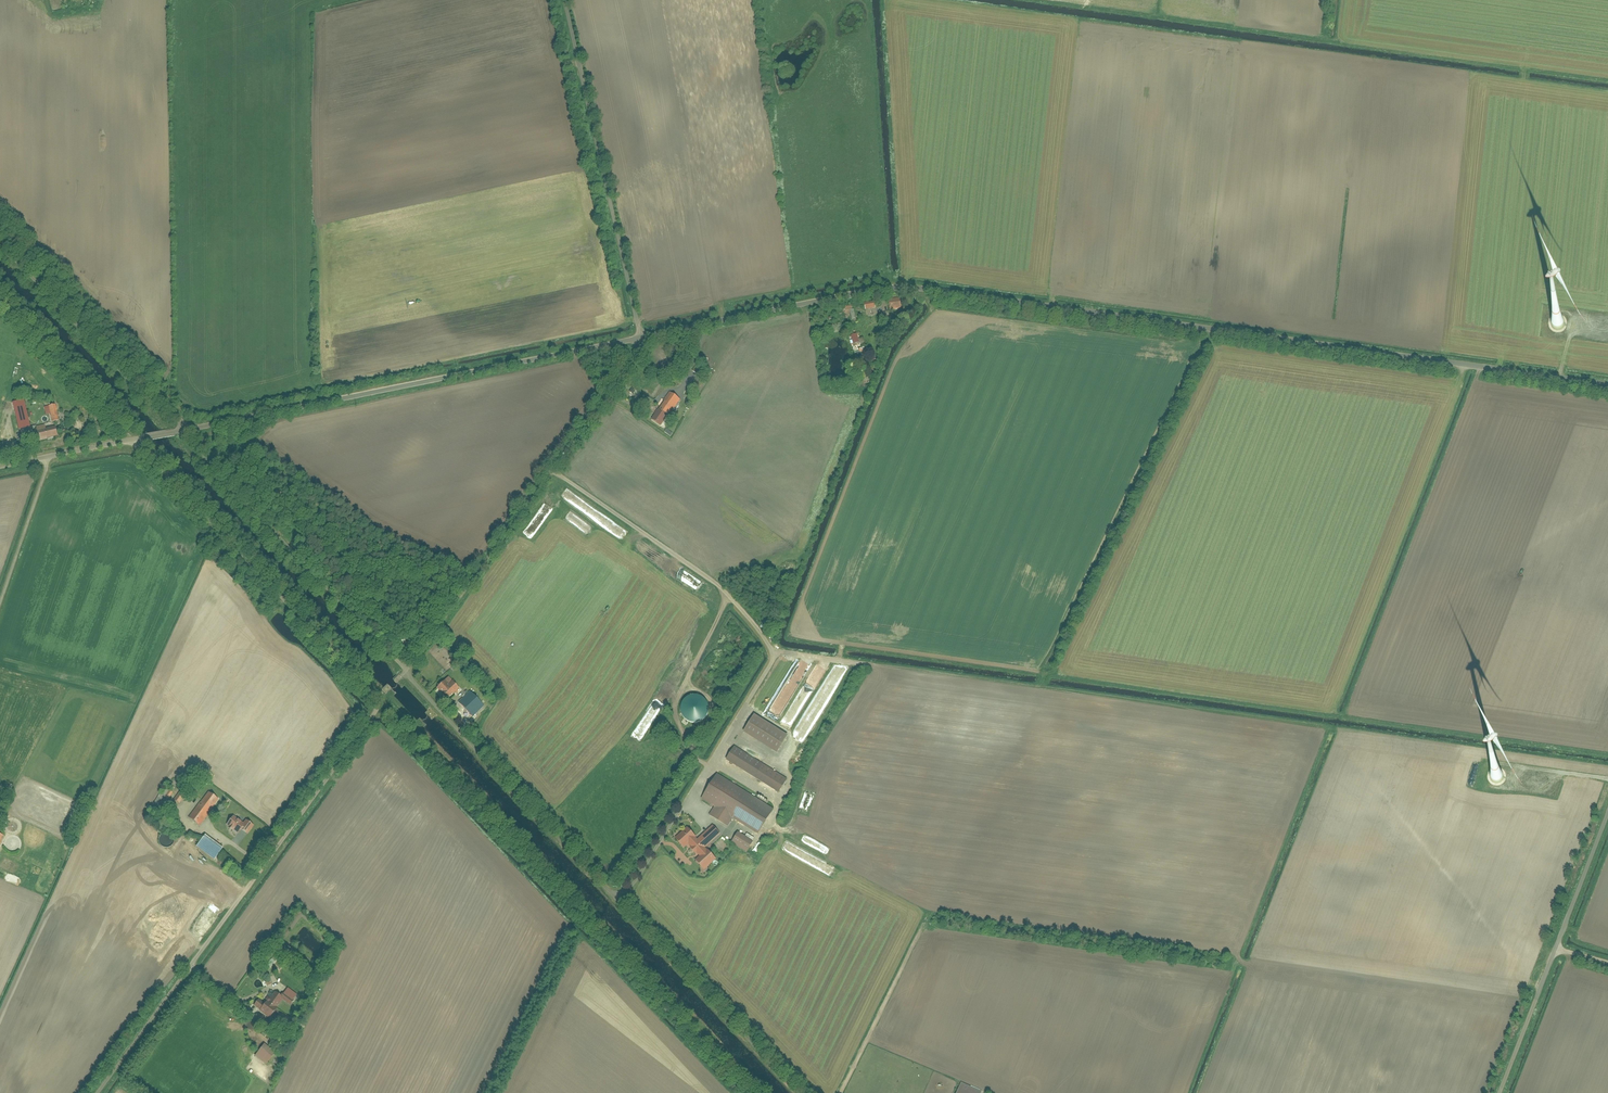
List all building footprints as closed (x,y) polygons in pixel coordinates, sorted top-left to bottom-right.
[(888,301),(889,311),(900,310),(900,300),(888,301)] [(857,335),(849,337),(851,342),(853,350),(864,346),(862,339),(858,340),(857,335)] [(697,363),(692,372),(701,378),(707,370),(697,363)] [(669,394),(650,420),(660,427),(679,401),(669,394)] [(23,401),(12,404),(18,431),(29,428),(23,401)] [(48,407),(51,424),(59,422),(55,406),(48,407)] [(38,443),(45,441),(46,444),(54,442),(53,439),(57,438),(54,427),(35,432),(38,443)] [(408,634),(399,638),(401,643),(410,639),(408,634)] [(398,641),(393,648),(399,653),(404,646),(398,641)] [(442,681),(435,688),(447,700),(458,689),(450,682),(446,685),(442,681)] [(468,692),(458,702),(472,717),(482,707),(468,692)] [(692,707),(684,720),(692,725),(700,712),(692,707)] [(752,716),(741,734),(773,753),(784,735),(752,716)] [(733,747),(724,762),(776,794),(786,779),(733,747)] [(714,808),(709,816),(728,827),(733,819),(756,833),(772,808),(716,774),(701,800),(714,808)] [(174,802),(180,806),(190,792),(184,788),(174,802)] [(165,798),(168,800),(173,794),(169,791),(165,798)] [(189,820),(200,827),(219,801),(207,793),(189,820)] [(231,818),(225,827),(236,834),(241,825),(231,818)] [(240,832),(246,836),(252,828),(246,823),(240,832)] [(695,853),(698,856),(693,861),(702,871),(714,860),(706,851),(704,849),(719,834),(711,826),(696,840),(694,838),(695,838),(686,828),(674,839),(683,849),(687,845),(690,849),(689,849),(694,854),(695,853)] [(737,833),(730,844),(745,853),(751,842),(737,833)] [(204,835),(194,847),(211,860),(220,847),(204,835)] [(257,999),(252,1007),(269,1018),(282,1000),(271,992),(263,1003),(257,999)] [(263,1045),(253,1057),(264,1065),(273,1053),(263,1045)] [(277,1065),(274,1073),(279,1075),(283,1067),(277,1065)] [(957,1092),(980,1092),(961,1083),(957,1092)]
